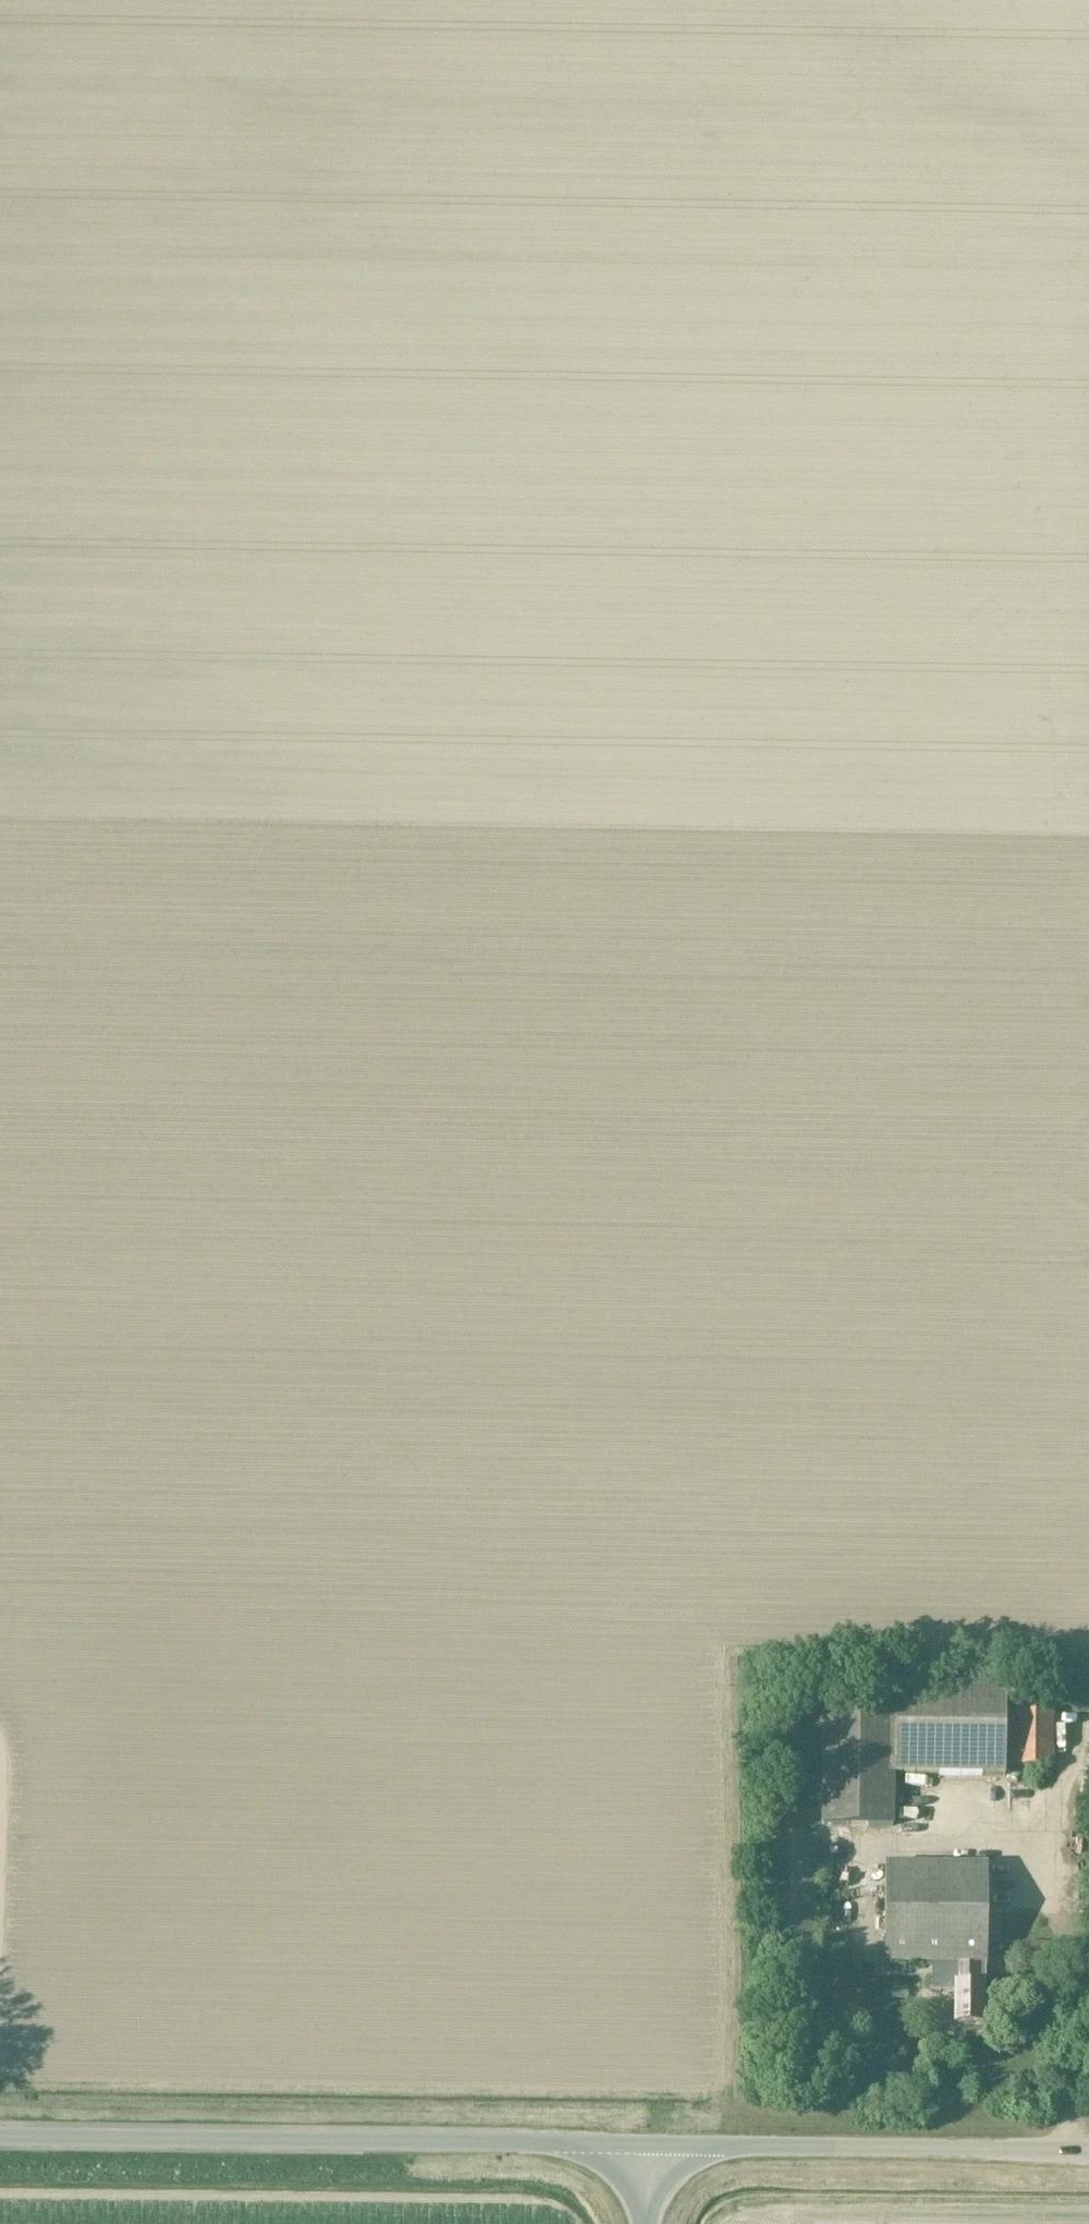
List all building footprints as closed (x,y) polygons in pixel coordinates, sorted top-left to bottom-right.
[(893,1705),(822,1704),(821,1827),(892,1827),(892,1775),(1004,1776),(1004,1687),(893,1687),(893,1705)] [(1053,1768),(1054,1714),(1008,1714),(1007,1768),(1053,1768)] [(816,1835),(764,1835),(765,1943),(816,1942),(816,1835)] [(985,1988),(986,1889),(986,1866),(886,1865),(884,1964),(931,1964),(931,1993),(954,1993),(954,2026),(982,2026),(983,1988),(985,1988)] [(842,1960),(843,1949),(821,1947),(820,1958),(842,1960)]
